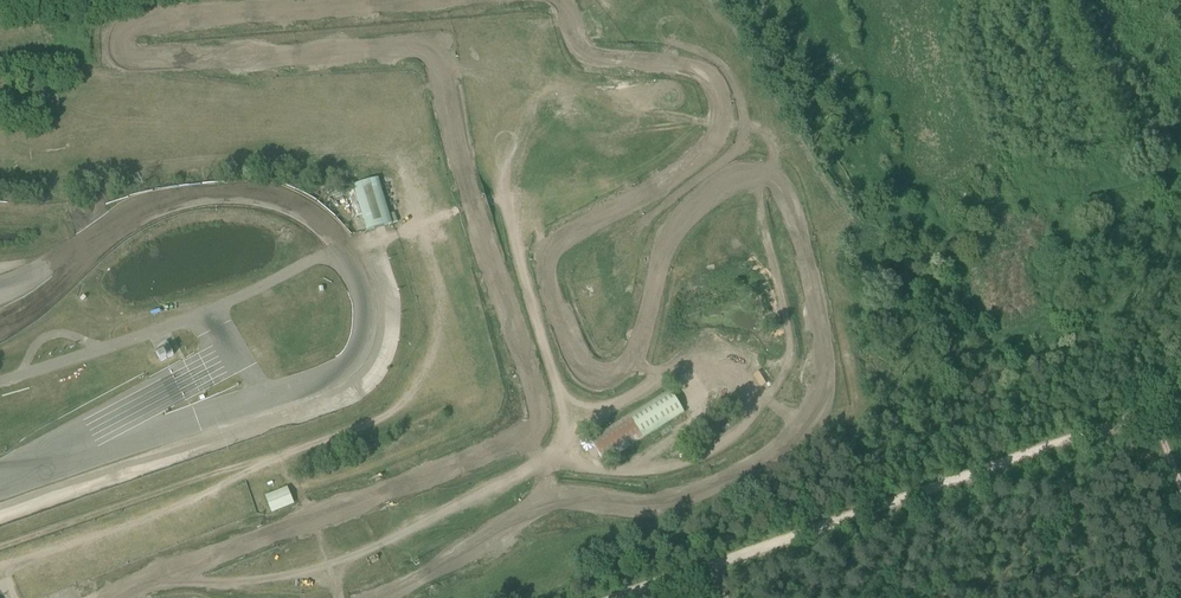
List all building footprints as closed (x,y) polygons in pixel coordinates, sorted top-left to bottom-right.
[(379,180),(355,187),(367,230),(391,223),(379,180)] [(155,352),(160,363),(175,355),(169,344),(155,352)] [(684,412),(670,390),(590,440),(603,462),(643,437),(662,427),(677,451),(703,436),(686,411),(684,412)] [(693,404),(687,407),(693,420),(700,417),(693,404)] [(613,423),(609,417),(590,428),(594,434),(613,423)] [(274,512),(299,505),(293,487),(269,494),(274,512)]
